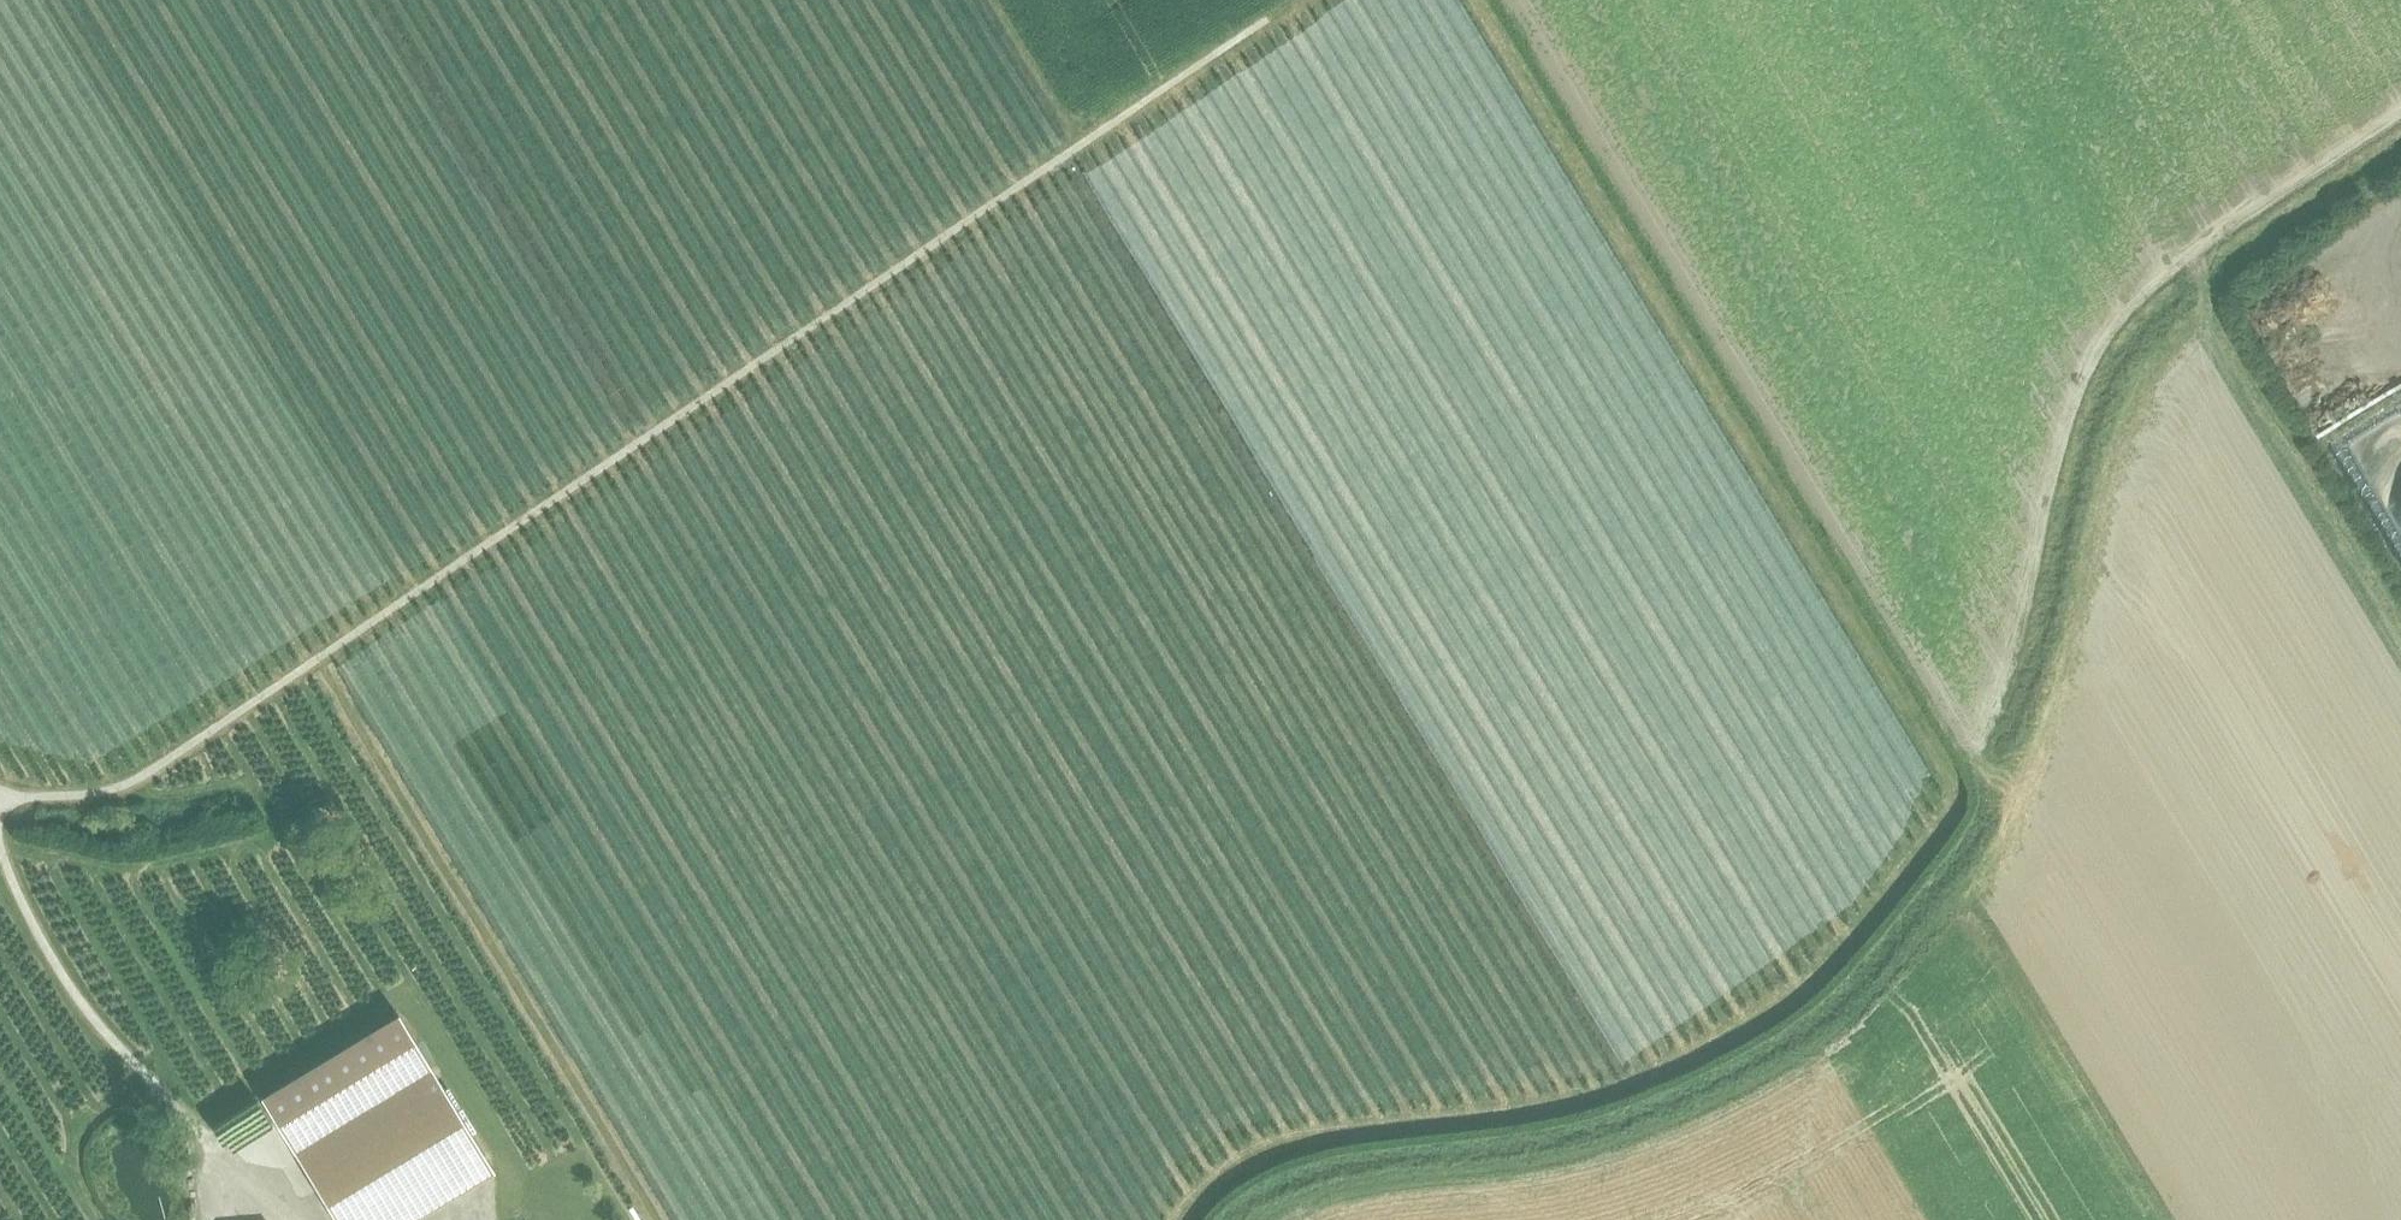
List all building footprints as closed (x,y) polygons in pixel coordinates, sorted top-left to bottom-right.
[(295,1151),(337,1219),(381,1219),(483,1158),(398,1016),(263,1098),(295,1151)]
